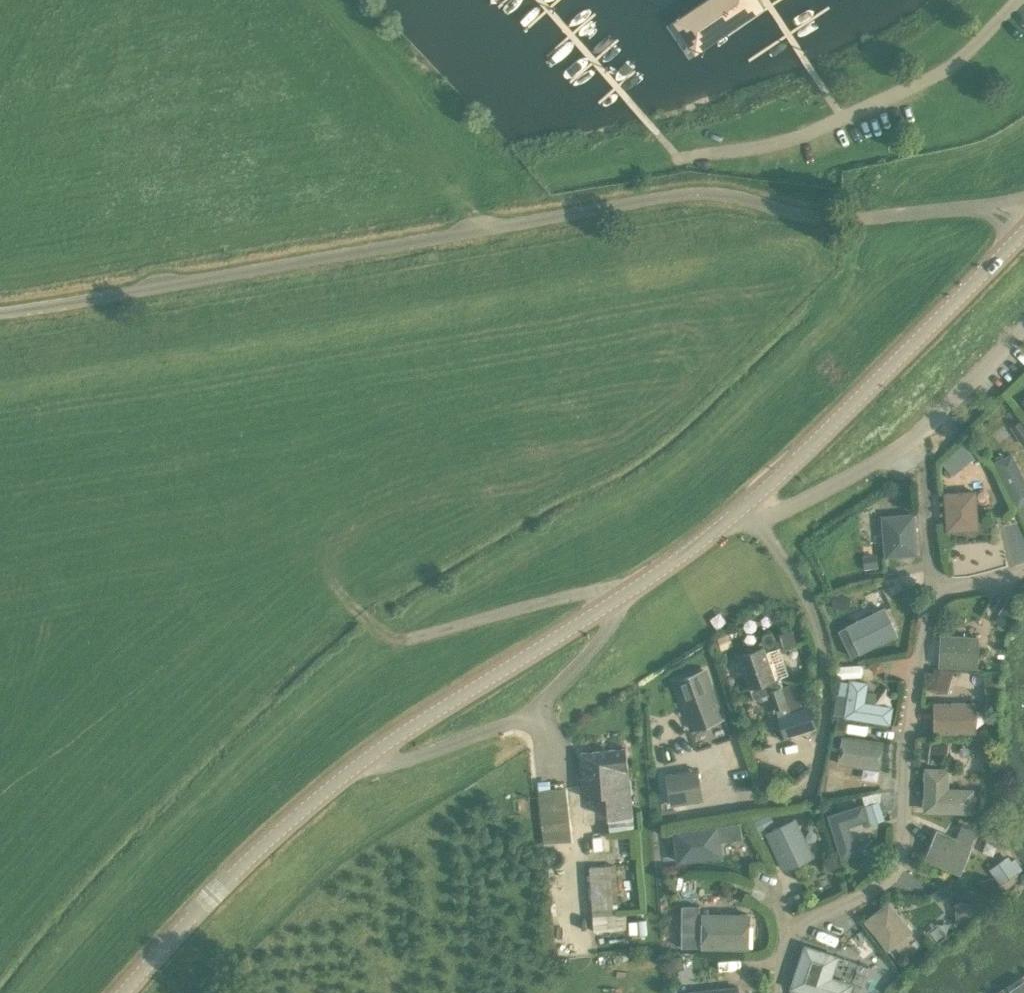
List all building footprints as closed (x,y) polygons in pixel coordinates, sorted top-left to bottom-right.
[(671,20),(693,53),(763,8),(758,0),(701,0),(671,20)] [(1014,426),(1023,439),(1023,422),(1022,420),(1014,426)] [(1019,504),(1023,502),(1023,478),(1012,454),(998,461),(1019,504)] [(953,475),(963,467),(952,455),(943,462),(953,475)] [(947,529),(978,528),(976,489),(945,490),(947,529)] [(919,554),(915,511),(880,515),(884,557),(919,554)] [(898,632),(883,604),(846,624),(846,625),(838,629),(851,655),(859,651),(860,652),(898,632)] [(785,645),(797,641),(793,629),(781,633),(785,645)] [(976,667),(979,635),(940,632),(938,664),(976,667)] [(779,716),(785,737),(790,735),(791,739),(813,737),(815,727),(817,726),(810,705),(802,708),(794,683),(783,686),(780,677),(776,678),(765,646),(739,655),(750,686),(759,684),(761,694),(767,692),(773,710),(776,709),(779,716)] [(884,667),(882,658),(871,661),(873,670),(884,667)] [(933,687),(953,689),(955,667),(935,665),(933,687)] [(692,729),(723,718),(706,670),(674,682),(692,729)] [(890,723),(893,704),(865,700),(868,680),(849,677),(843,716),(890,723)] [(934,733),(976,732),(976,700),(933,701),(934,733)] [(883,740),(842,734),(837,763),(879,769),(883,740)] [(610,818),(634,816),(627,748),(627,747),(581,752),(586,797),(608,795),(610,818)] [(923,810),(972,812),(974,787),(948,786),(949,766),(924,765),(923,810)] [(841,792),(845,769),(832,767),(828,790),(841,792)] [(573,841),(568,787),(539,791),(544,844),(573,841)] [(841,857),(858,852),(849,825),(869,818),(862,802),(827,814),(841,857)] [(796,817),(766,833),(784,869),(814,854),(796,817)] [(718,822),(672,828),(676,861),(722,856),(718,822)] [(924,858),(960,872),(978,828),(962,822),(956,836),(936,828),(924,858)] [(1013,855),(993,865),(1000,880),(1021,870),(1013,855)] [(672,864),(663,865),(663,873),(673,872),(672,864)] [(614,866),(590,866),(593,930),(627,928),(626,913),(616,914),(614,866)] [(864,919),(888,950),(913,930),(889,900),(864,919)] [(750,911),(701,911),(701,948),(750,948),(750,911)] [(792,986),(801,989),(800,991),(807,992),(850,992),(854,982),(833,975),(840,954),(816,946),(815,948),(806,945),(792,986)] [(882,978),(895,967),(877,948),(865,960),(882,978)] [(739,985),(688,989),(689,992),(739,992),(739,985)]
